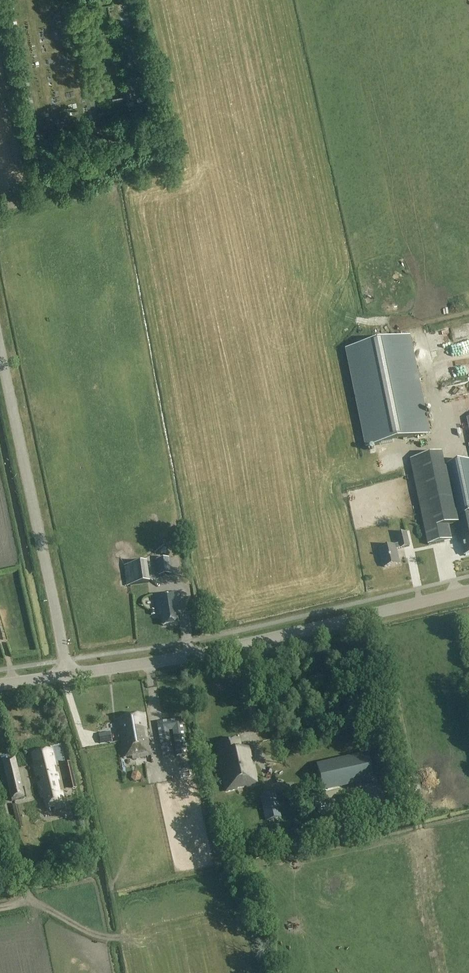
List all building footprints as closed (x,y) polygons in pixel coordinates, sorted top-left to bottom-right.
[(114,4),(117,13),(125,10),(122,1),(114,4)] [(139,103),(139,104),(141,110),(152,107),(151,101),(151,100),(139,103)] [(145,170),(154,168),(151,148),(141,149),(145,170)] [(118,162),(126,156),(124,153),(115,159),(118,162)] [(409,337),(347,349),(367,448),(429,435),(409,337)] [(462,543),(465,557),(468,556),(468,472),(467,462),(443,468),(440,454),(411,460),(413,473),(429,546),(452,541),(449,526),(455,525),(459,544),(462,543)] [(381,549),(386,567),(400,563),(397,550),(410,547),(406,532),(398,535),(400,544),(381,549)] [(156,560),(158,576),(171,574),(168,558),(156,560)] [(123,566),(126,586),(149,583),(146,563),(123,566)] [(178,625),(177,614),(180,614),(176,592),(156,595),(159,616),(162,616),(163,627),(178,625)] [(363,671),(364,678),(373,676),(372,670),(363,671)] [(117,720),(121,744),(148,739),(144,715),(117,720)] [(156,725),(161,754),(178,750),(173,721),(156,725)] [(110,733),(99,735),(100,744),(112,742),(110,733)] [(148,739),(121,744),(124,758),(133,757),(134,759),(151,756),(148,739)] [(235,790),(257,785),(249,749),(241,751),(238,740),(219,744),(220,747),(217,748),(218,754),(226,790),(234,788),(235,790)] [(43,798),(46,810),(54,809),(54,810),(66,807),(62,791),(59,792),(57,782),(60,781),(58,773),(55,774),(53,767),(56,766),(53,755),(52,755),(51,749),(32,753),(35,764),(33,765),(36,778),(40,777),(42,783),(38,784),(41,798),(43,798)] [(323,793),(373,781),(367,753),(316,764),(323,793)] [(2,762),(10,798),(11,802),(24,799),(15,759),(2,762)] [(164,773),(175,771),(173,759),(162,761),(164,773)] [(65,768),(70,789),(76,788),(71,767),(65,768)] [(127,777),(133,782),(139,775),(132,770),(127,777)] [(274,791),(261,794),(266,819),(280,816),(274,791)] [(262,828),(255,800),(241,803),(247,831),(262,828)]
